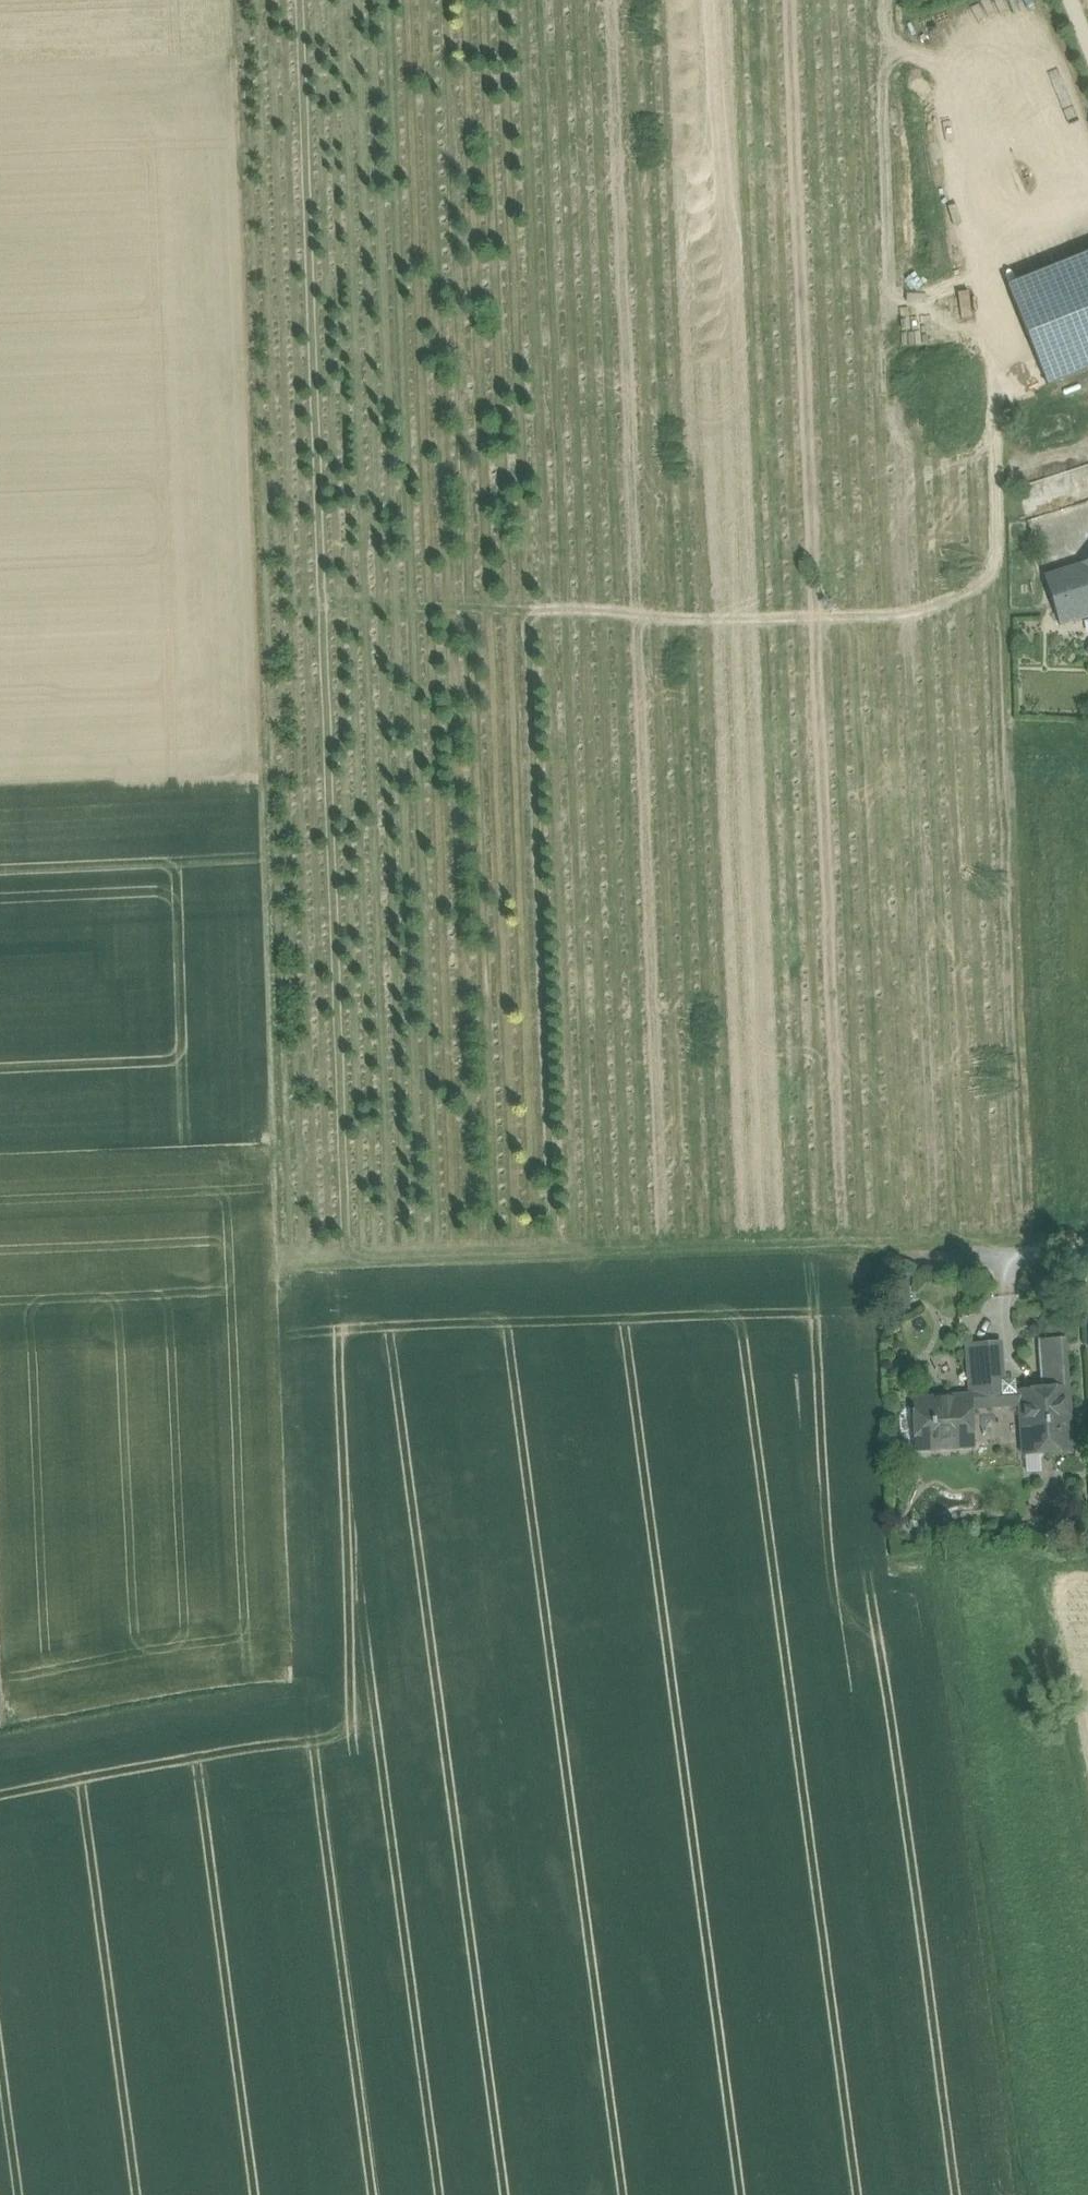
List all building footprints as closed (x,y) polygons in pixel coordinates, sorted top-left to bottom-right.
[(1008,286),(1048,388),(1087,371),(1087,255),(1008,286)] [(1082,564),(1044,577),(1059,627),(1087,618),(1087,585),(1082,564)] [(1041,1390),(1067,1388),(1063,1339),(1037,1341),(1041,1390)] [(966,1345),(971,1396),(1003,1393),(1001,1342),(966,1345)] [(1041,1390),(1020,1391),(1021,1405),(1024,1455),(1072,1452),(1067,1388),(1041,1390)] [(971,1396),(972,1410),(1021,1405),(1020,1391),(1003,1393),(971,1396)] [(971,1396),(914,1400),(915,1450),(973,1447),(972,1410),(971,1396)]
